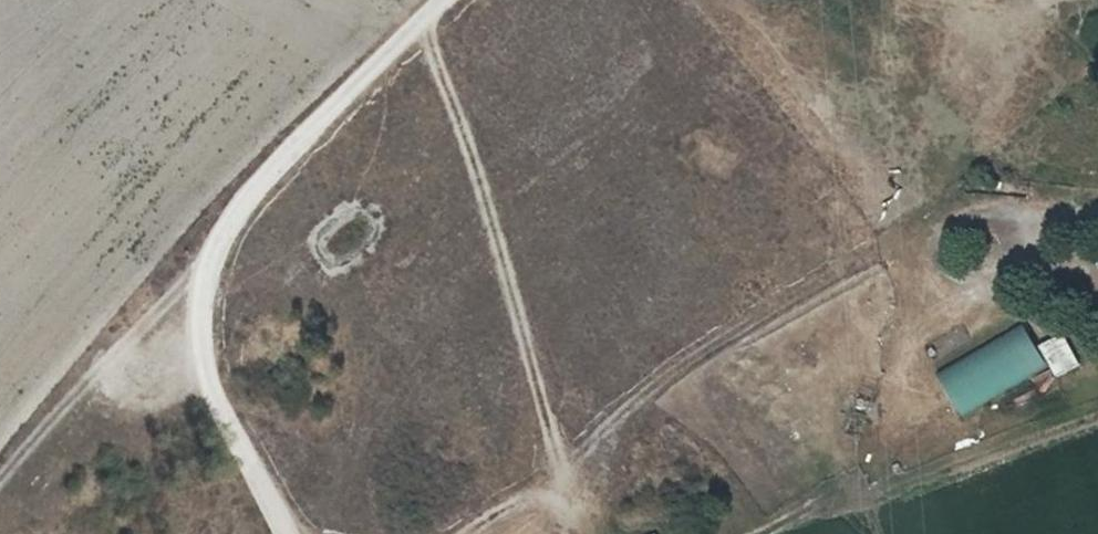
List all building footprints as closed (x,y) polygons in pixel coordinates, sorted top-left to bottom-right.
[(932,366),(950,413),(1041,378),(1023,332),(932,366)]
